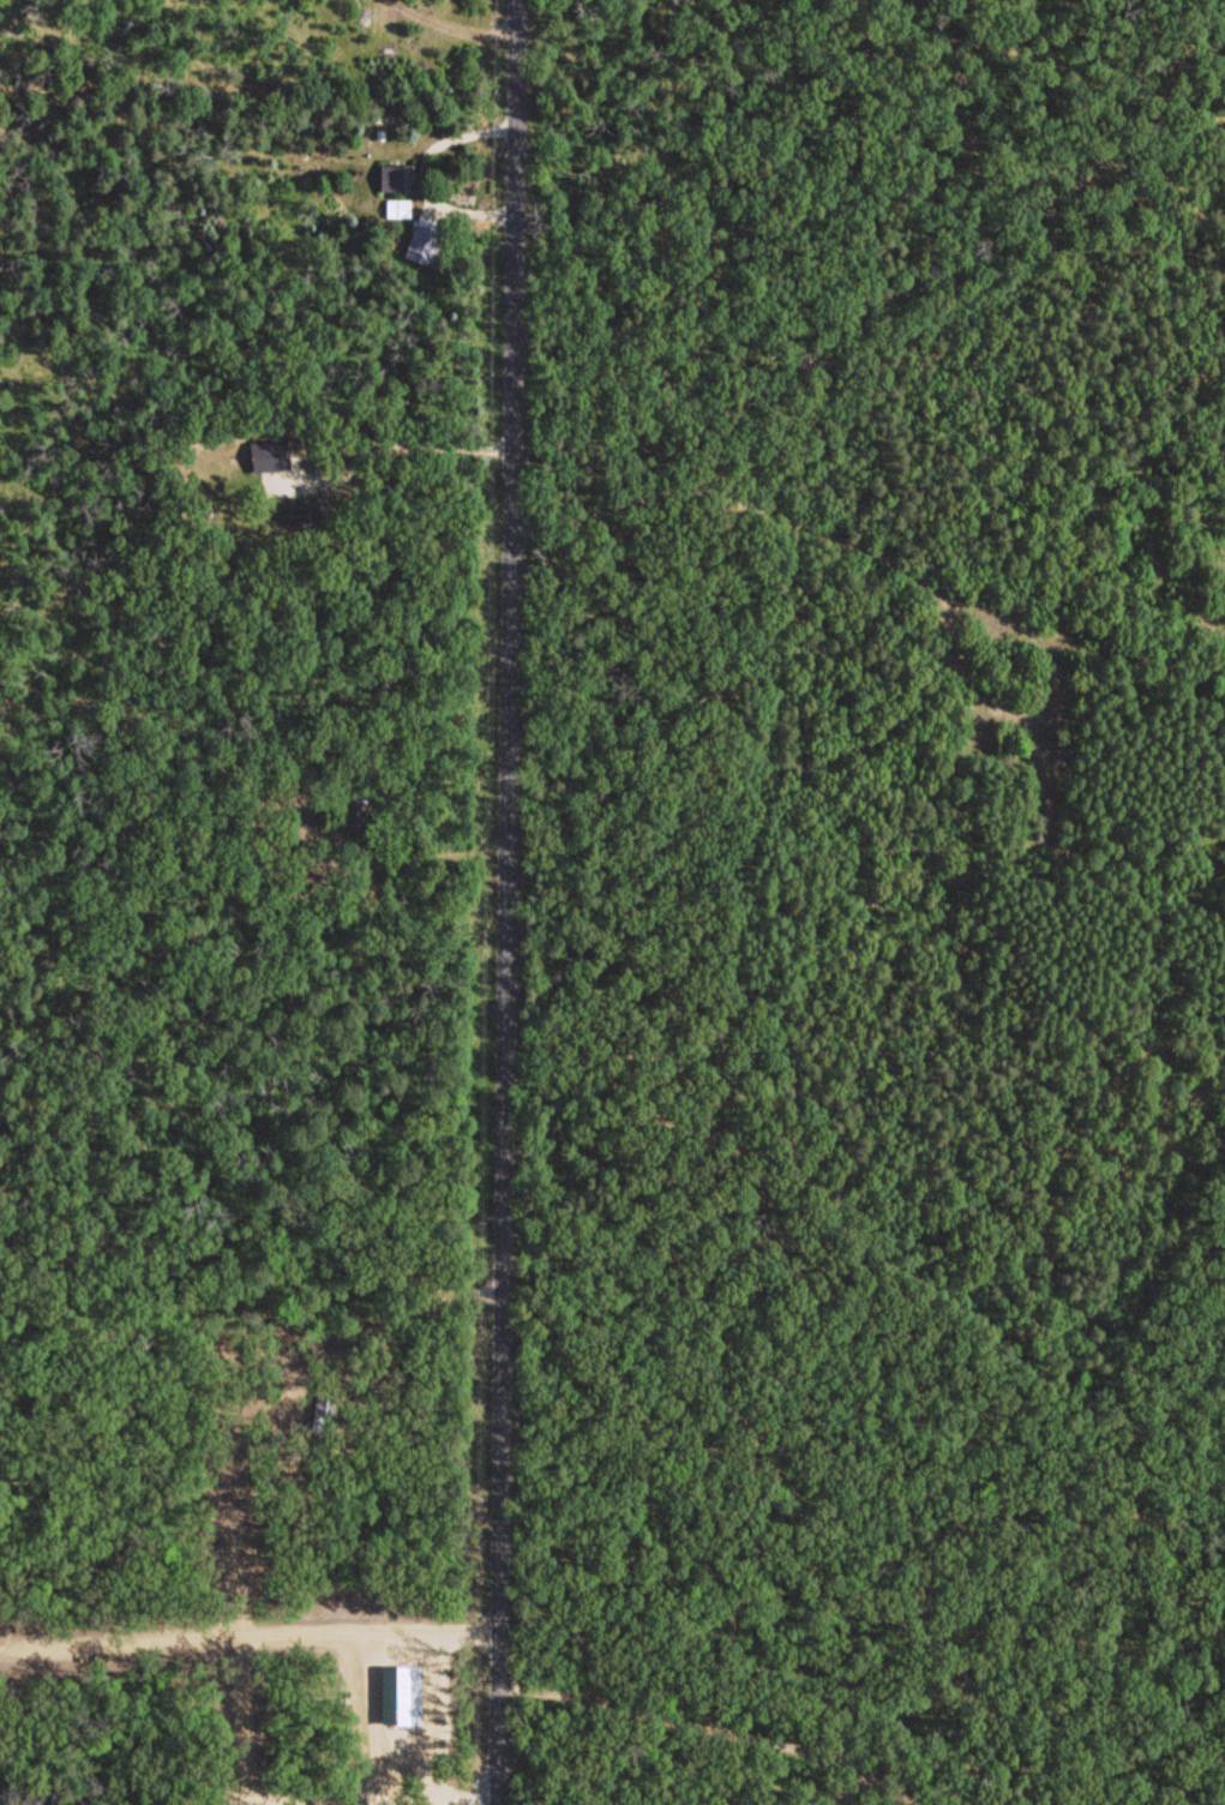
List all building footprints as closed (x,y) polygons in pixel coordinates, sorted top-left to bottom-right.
[(414,163),(380,163),(380,190),(414,190),(414,163)] [(411,199),(387,199),(387,217),(411,217),(411,199)] [(249,439),(249,469),(290,469),(290,439),(249,439)] [(335,1418),(337,1380),(315,1379),(312,1430),(325,1430),(326,1418),(335,1418)] [(2,1770),(2,1804),(14,1804),(14,1770),(2,1770)] [(75,1804),(75,1789),(47,1789),(47,1774),(35,1774),(35,1804),(75,1804)]
